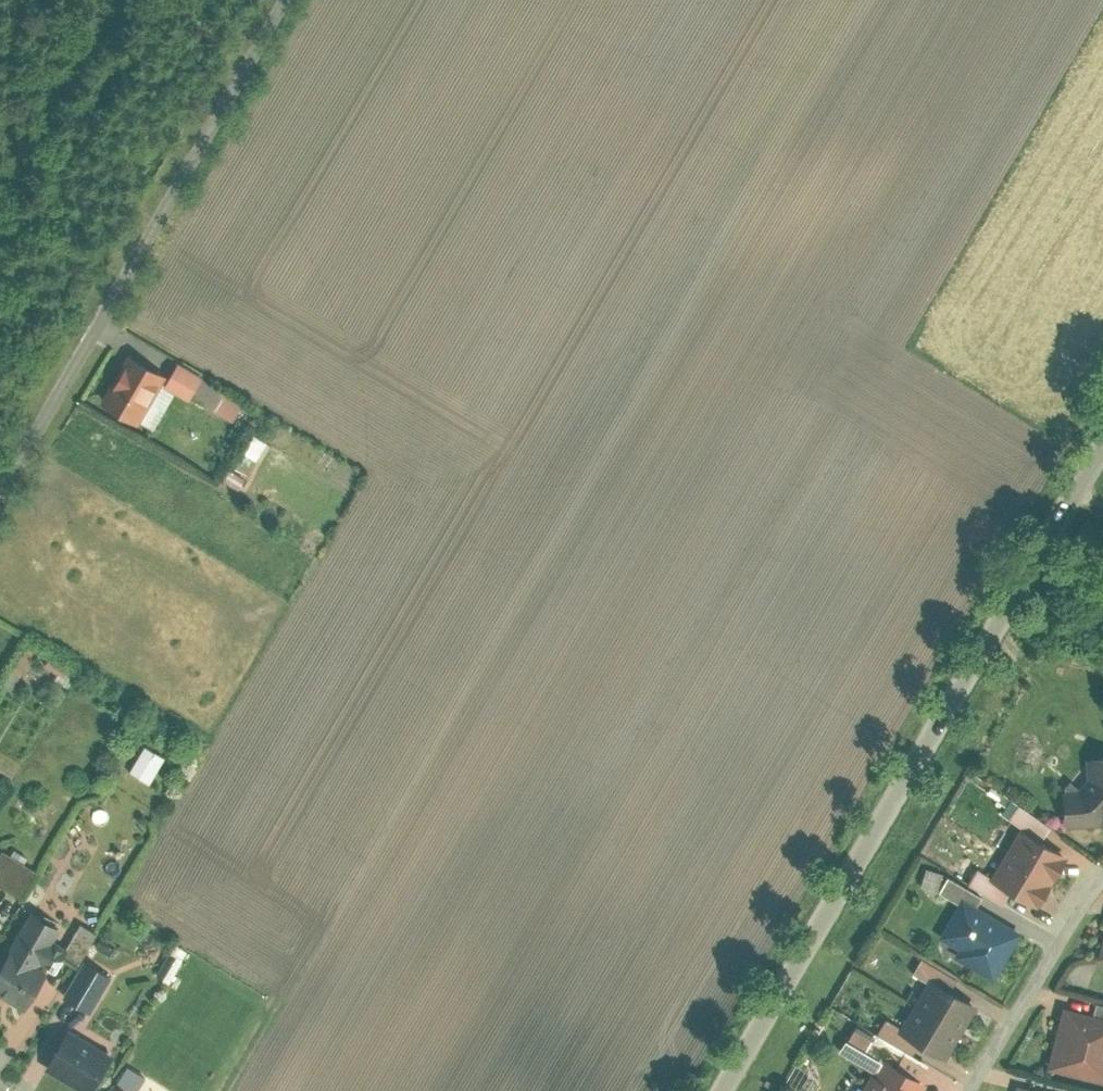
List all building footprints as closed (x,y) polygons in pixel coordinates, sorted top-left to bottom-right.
[(165,372),(129,352),(102,402),(137,422),(165,372)] [(179,362),(166,383),(226,419),(238,397),(179,362)] [(166,756),(147,745),(132,770),(151,781),(166,756)] [(1064,786),(1066,824),(1102,822),(1102,753),(1087,754),(1088,772),(1077,785),(1064,786)] [(1022,824),(992,873),(1039,902),(1069,853),(1022,824)] [(4,849),(0,855),(0,883),(24,897),(40,870),(4,849)] [(927,865),(922,880),(937,885),(943,870),(927,865)] [(941,887),(959,898),(938,934),(957,946),(953,953),(992,977),(996,970),(1022,929),(978,902),(983,893),(950,872),(941,887)] [(29,910),(0,959),(0,990),(26,1006),(48,968),(54,971),(64,953),(68,948),(54,940),(60,929),(29,910)] [(80,962),(99,931),(83,921),(68,948),(64,953),(80,962)] [(978,1001),(945,981),(951,971),(921,955),(912,971),(927,979),(899,1025),(947,1053),(978,1001)] [(87,961),(66,994),(89,1008),(109,974),(87,961)] [(1102,1076),(1102,1006),(1063,996),(1047,1063),(1102,1076)] [(836,1053),(872,1068),(877,1058),(861,1051),(868,1034),(847,1026),(836,1053)] [(70,1028),(47,1066),(88,1090),(91,1090),(113,1054),(70,1028)] [(915,1075),(923,1063),(900,1049),(893,1061),(915,1075)] [(927,1085),(880,1057),(860,1090),(924,1090),(927,1085)] [(1019,1079),(1016,1090),(1062,1090),(1019,1079)] [(114,1080),(108,1090),(127,1090),(129,1088),(114,1080)]
